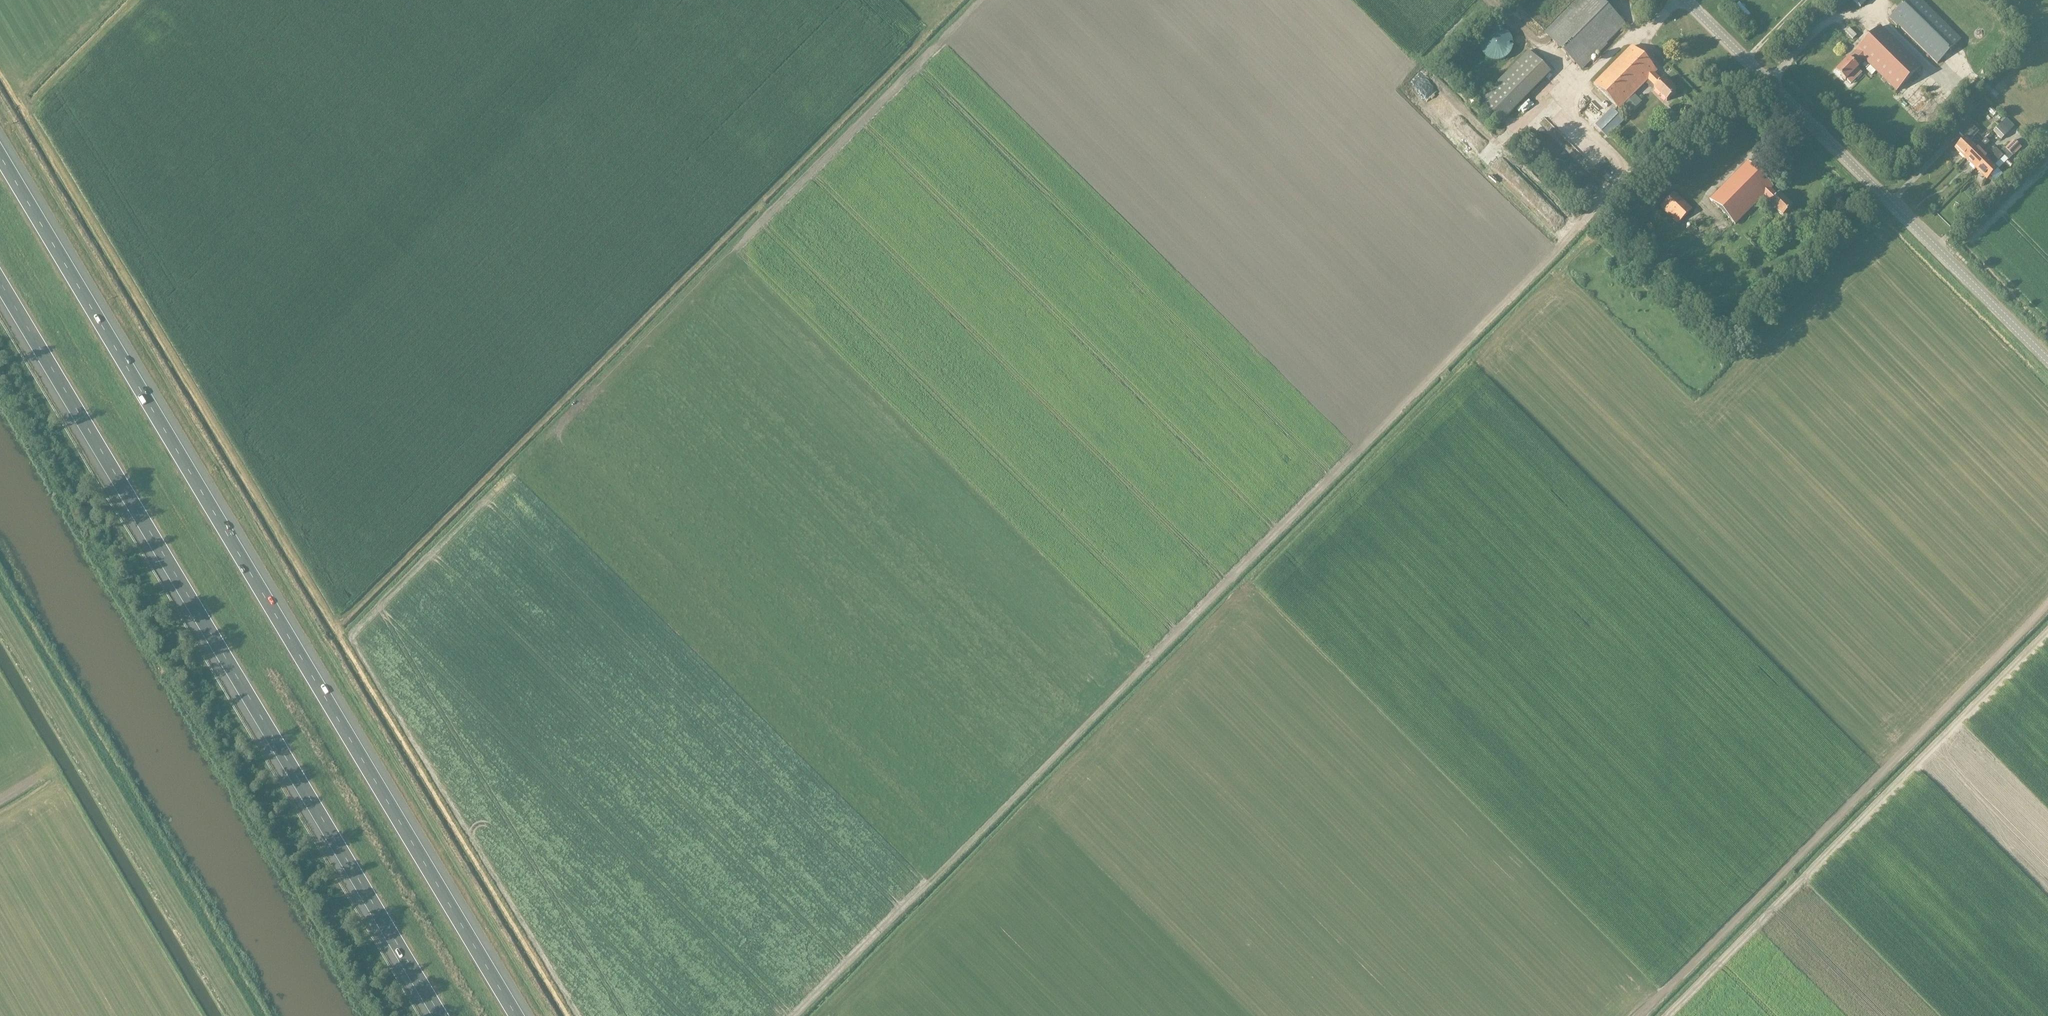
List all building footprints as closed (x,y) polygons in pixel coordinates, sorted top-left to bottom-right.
[(1545,33),(1581,69),(1625,24),(1600,0),(1578,0),(1545,33)] [(1889,18),(1897,25),(1898,25),(1937,64),(1961,40),(1921,0),(1907,0),(1889,18)] [(1515,44),(1515,43),(1515,41),(1515,40),(1514,39),(1514,38),(1514,36),(1513,35),(1512,33),(1511,33),(1511,32),(1510,31),(1509,30),(1508,29),(1506,28),(1505,27),(1503,27),(1502,26),(1501,26),(1499,26),(1497,26),(1495,26),(1493,27),(1492,27),(1490,28),(1489,29),(1488,30),(1486,31),(1485,32),(1484,33),(1484,35),(1483,36),(1482,38),(1482,39),(1482,41),(1482,43),(1482,44),(1482,46),(1482,48),(1483,49),(1484,51),(1485,52),(1486,54),(1487,55),(1489,56),(1490,57),(1492,58),(1494,59),(1495,59),(1496,59),(1498,59),(1499,59),(1501,59),(1502,59),(1504,58),(1506,58),(1507,57),(1509,56),(1510,55),(1511,53),(1512,52),(1513,50),(1513,49),(1514,48),(1514,47),(1514,46),(1515,44)] [(1849,59),(1836,71),(1845,80),(1846,79),(1850,84),(1861,73),(1857,68),(1858,67),(1857,66),(1864,59),(1896,91),(1920,67),(1880,27),(1856,51),(1857,53),(1850,60),(1849,59)] [(1852,40),(1857,35),(1850,28),(1845,32),(1852,40)] [(1667,101),(1676,91),(1663,79),(1661,80),(1654,73),(1656,71),(1631,46),(1594,84),(1619,109),(1625,103),(1632,111),(1640,103),(1632,96),(1648,80),(1655,87),(1654,88),(1667,101)] [(1527,51),(1479,101),(1501,123),(1550,72),(1527,51)] [(2001,139),(2013,127),(2014,126),(2006,118),(1993,131),(2001,139)] [(1976,147),(1969,141),(1978,131),(1969,122),(1959,132),(1964,138),(1954,148),(1965,158),(1976,147)] [(1987,157),(1983,153),(1981,151),(1993,138),(1989,134),(1976,147),(1965,158),(1975,169),(1987,157)] [(1997,168),(1994,165),(2003,156),(2008,160),(2012,155),(2013,156),(2021,147),(2014,140),(2005,148),(2000,153),(1995,148),(1987,157),(1975,169),(1986,179),(1997,168)] [(1783,217),(1793,207),(1779,194),(1777,196),(1770,189),(1772,186),(1747,161),(1710,199),(1735,224),(1764,195),(1771,202),(1769,204),(1783,217)] [(1677,224),(1692,209),(1675,192),(1659,207),(1677,224)]
